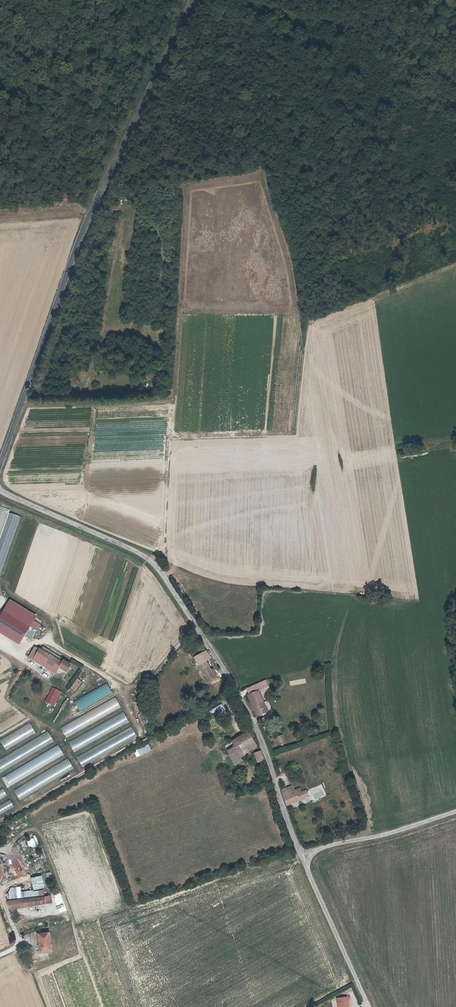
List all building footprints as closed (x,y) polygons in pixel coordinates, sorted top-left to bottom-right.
[(0,576),(19,516),(0,510),(0,576)] [(18,598),(11,609),(22,618),(41,631),(46,625),(39,621),(43,617),(18,598)] [(0,622),(12,631),(22,618),(11,609),(0,622)] [(22,618),(12,631),(18,635),(28,622),(22,618)] [(28,622),(18,635),(25,640),(29,634),(35,639),(41,631),(28,622)] [(49,652),(45,650),(43,648),(35,660),(46,667),(48,664),(60,670),(63,665),(69,669),(73,664),(66,659),(67,659),(51,649),(49,652)] [(194,656),(197,662),(206,656),(209,661),(213,659),(207,648),(194,656)] [(218,678),(209,661),(206,656),(197,662),(209,684),(218,678)] [(70,688),(75,692),(82,681),(77,678),(70,688)] [(251,692),(264,687),(267,693),(274,689),(271,681),(250,690),(251,692)] [(107,683),(73,701),(78,711),(112,694),(107,683)] [(251,697),(253,702),(257,701),(261,710),(257,712),(260,719),(273,714),(264,694),(267,693),(264,687),(251,692),(252,696),(251,697)] [(59,701),(64,694),(57,690),(55,693),(53,696),(59,701)] [(118,697),(57,727),(60,734),(61,733),(63,737),(123,707),(120,700),(118,697)] [(257,701),(253,702),(257,712),(261,710),(257,701)] [(221,704),(209,709),(210,714),(223,709),(221,704)] [(68,741),(73,751),(129,723),(123,712),(68,741)] [(2,751),(37,731),(32,721),(0,739),(0,747),(2,751)] [(134,727),(74,756),(79,766),(139,737),(134,727)] [(0,758),(0,771),(56,741),(51,731),(0,758)] [(240,746),(232,750),(234,754),(233,755),(238,765),(245,761),(243,757),(248,754),(247,750),(260,744),(253,731),(237,739),(240,746)] [(229,744),(232,750),(240,746),(237,739),(229,744)] [(60,744),(3,776),(9,786),(66,754),(60,744)] [(139,756),(151,750),(148,744),(136,750),(139,756)] [(261,748),(260,744),(247,750),(248,754),(261,748)] [(253,753),(256,763),(264,760),(260,750),(253,753)] [(19,800),(74,769),(68,759),(13,789),(19,800)] [(315,800),(326,795),(322,784),(313,788),(315,792),(312,793),(315,800)] [(305,796),(307,801),(309,800),(306,790),(299,792),(300,793),(295,794),(293,788),(286,791),(291,806),(303,802),(301,797),(305,796)] [(14,808),(10,800),(0,805),(0,814),(14,808)] [(29,847),(35,845),(33,838),(27,840),(29,847)] [(25,858),(30,857),(26,840),(21,841),(25,858)] [(23,899),(31,898),(30,890),(22,891),(22,893),(23,899)] [(14,901),(17,908),(51,902),(50,896),(14,901)] [(45,933),(48,950),(59,948),(57,931),(45,933)] [(342,999),(343,1006),(353,1006),(352,993),(344,994),(345,999),(342,999)]
